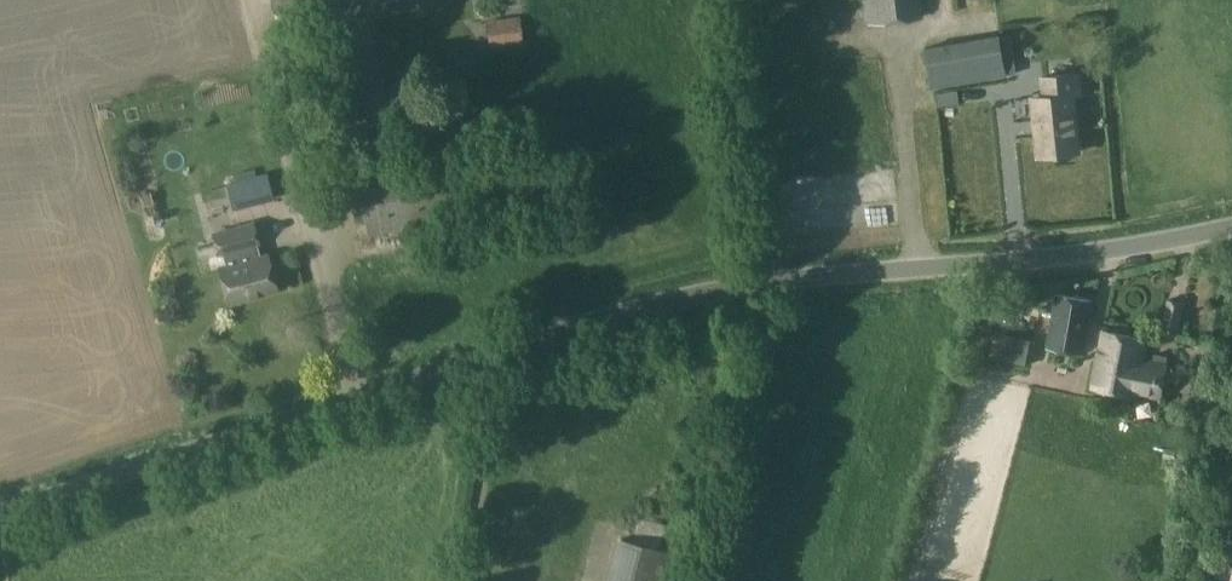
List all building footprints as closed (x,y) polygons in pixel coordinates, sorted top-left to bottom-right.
[(868,23),(921,17),(919,0),(865,0),(868,23)] [(485,21),(487,44),(522,40),(519,17),(485,21)] [(1081,94),(1079,74),(1044,77),(1046,96),(1031,98),(1038,157),(1081,153),(1074,95),(1081,94)] [(266,173),(256,176),(234,182),(225,184),(232,211),(273,200),(266,173)] [(151,192),(139,195),(143,208),(154,205),(151,192)] [(266,254),(243,260),(241,251),(259,246),(253,221),(211,232),(217,257),(224,255),(227,264),(219,267),(228,303),(275,290),(266,254)] [(1091,301),(1058,295),(1049,347),(1082,353),(1091,301)] [(1161,331),(1178,334),(1184,306),(1167,303),(1161,331)] [(1142,361),(1146,340),(1103,333),(1093,388),(1135,395),(1135,393),(1160,397),(1165,365),(1142,361)] [(619,539),(608,580),(668,580),(675,554),(619,539)]
